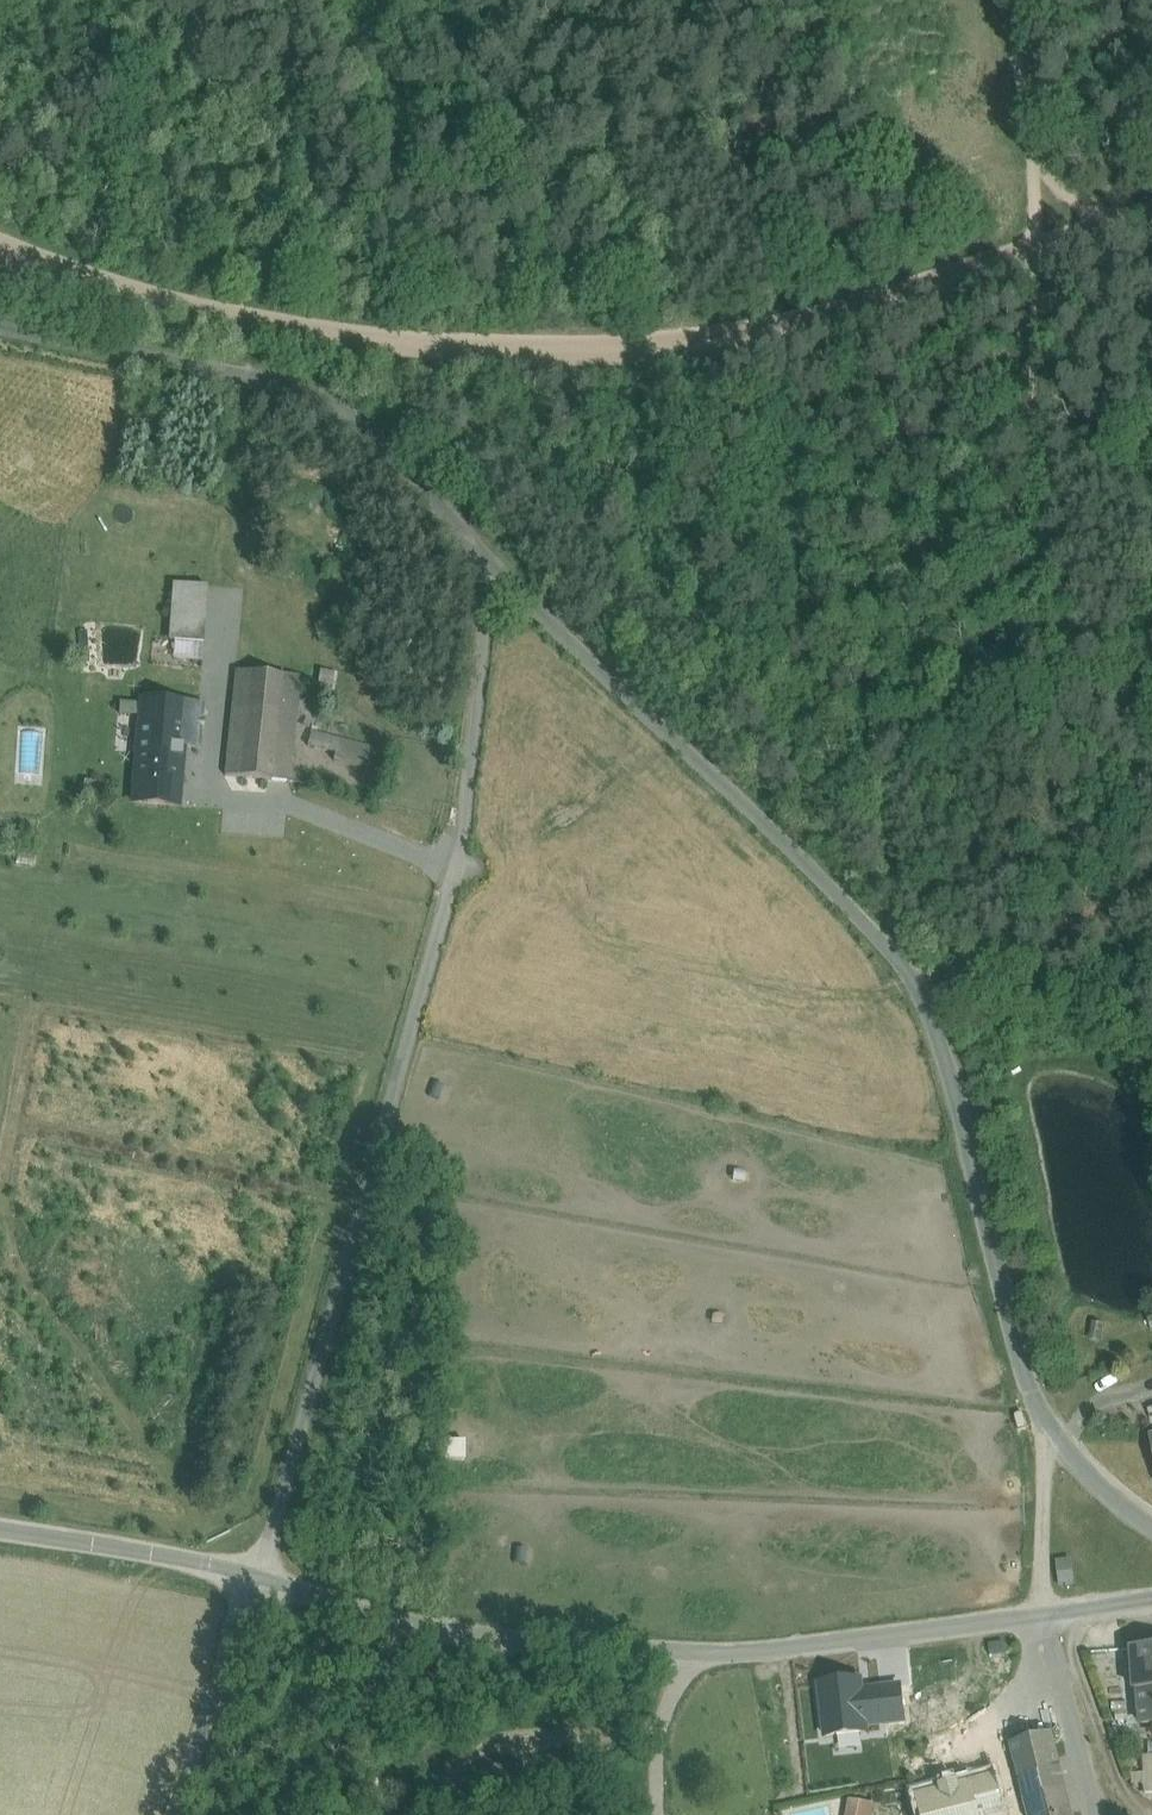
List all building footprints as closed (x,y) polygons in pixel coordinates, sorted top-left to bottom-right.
[(208,587),(175,585),(172,623),(205,625),(208,587)] [(205,625),(172,623),(170,641),(203,643),(205,625)] [(202,660),(188,660),(188,674),(202,674),(202,660)] [(299,677),(237,671),(226,776),(288,782),(299,677)] [(334,674),(321,671),(317,691),(331,694),(334,674)] [(202,706),(143,701),(138,754),(182,757),(183,746),(198,747),(202,706)] [(375,750),(311,733),(308,748),(335,755),(334,762),(370,771),(375,750)] [(182,757),(138,754),(134,802),(178,805),(182,757)] [(1133,1649),(1136,1690),(1138,1690),(1140,1721),(1151,1721),(1151,1647),(1133,1649)] [(860,1681),(820,1686),(825,1737),(867,1732),(866,1725),(904,1721),(900,1687),(861,1691),(860,1681)] [(1011,1743),(1020,1779),(999,1784),(1007,1814),(1072,1814),(1055,1748),(1048,1733),(1011,1743)] [(1137,1754),(1139,1790),(1151,1789),(1151,1753),(1137,1754)] [(966,1776),(965,1772),(941,1777),(950,1814),(1007,1814),(999,1784),(995,1768),(966,1776)] [(851,1802),(848,1814),(872,1814),(873,1806),(851,1802)]
